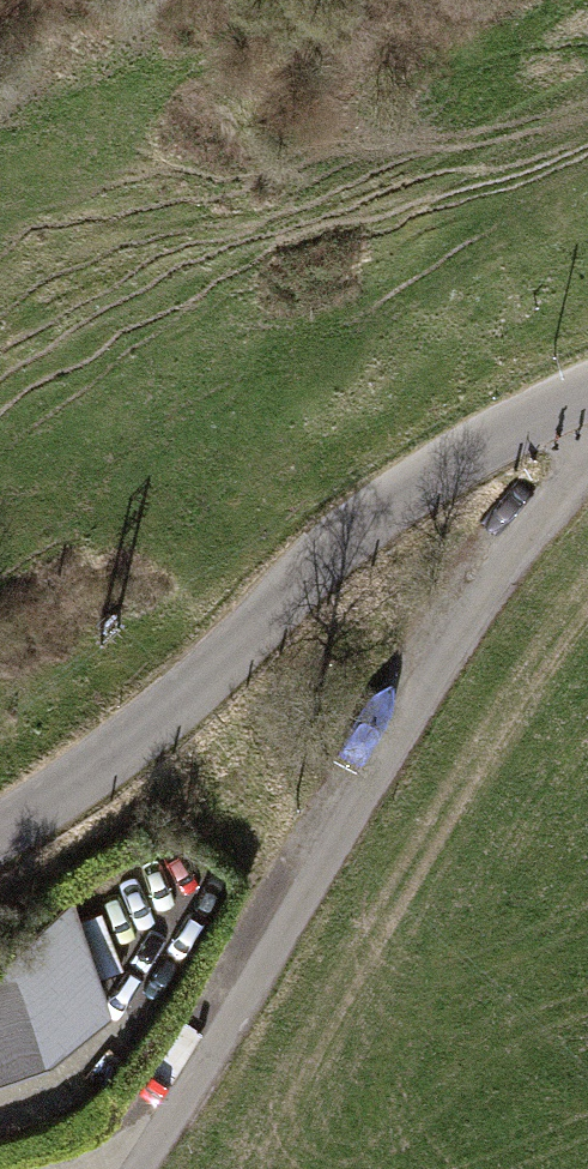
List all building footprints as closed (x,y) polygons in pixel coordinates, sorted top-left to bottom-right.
[(8,1043),(0,1020),(0,1046),(8,1043)]
